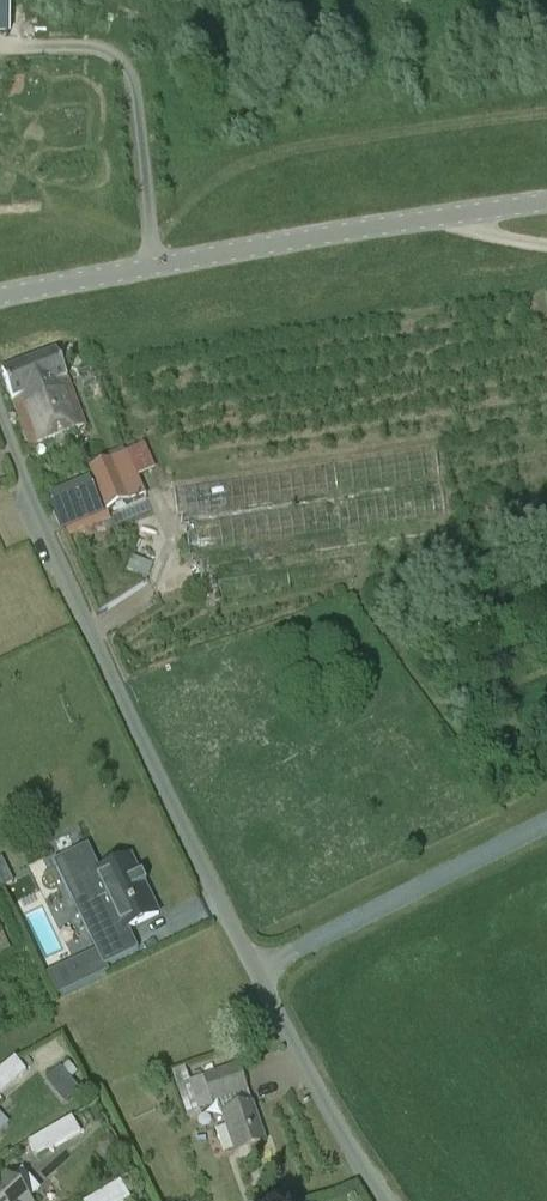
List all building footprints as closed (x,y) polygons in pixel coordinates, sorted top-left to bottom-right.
[(14,0),(0,0),(0,25),(15,25),(14,0)] [(38,445),(38,444),(43,442),(45,443),(75,432),(76,430),(81,428),(82,429),(87,427),(70,379),(68,380),(57,349),(3,369),(14,399),(31,448),(38,445)] [(141,446),(89,469),(107,512),(130,502),(146,496),(138,476),(153,469),(141,446)] [(104,516),(90,479),(48,494),(63,533),(104,516)] [(126,570),(147,579),(153,566),(131,557),(126,570)] [(131,857),(95,874),(122,933),(159,915),(131,857)] [(28,1073),(27,1072),(20,1064),(16,1059),(0,1072),(0,1096),(28,1073)] [(68,1062),(61,1068),(70,1079),(78,1073),(68,1062)] [(184,1069),(171,1073),(187,1119),(199,1115),(198,1112),(212,1109),(211,1104),(212,1104),(218,1102),(222,1115),(235,1154),(266,1143),(253,1104),(253,1105),(248,1092),(247,1092),(238,1065),(203,1077),(203,1078),(188,1083),(184,1069)] [(82,1134),(73,1118),(29,1143),(38,1159),(82,1134)] [(109,1161),(120,1151),(109,1137),(97,1147),(109,1161)] [(28,1200),(40,1191),(23,1172),(12,1182),(8,1177),(0,1185),(0,1200),(29,1200),(28,1200)] [(88,1200),(129,1200),(131,1199),(121,1182),(88,1200)]
